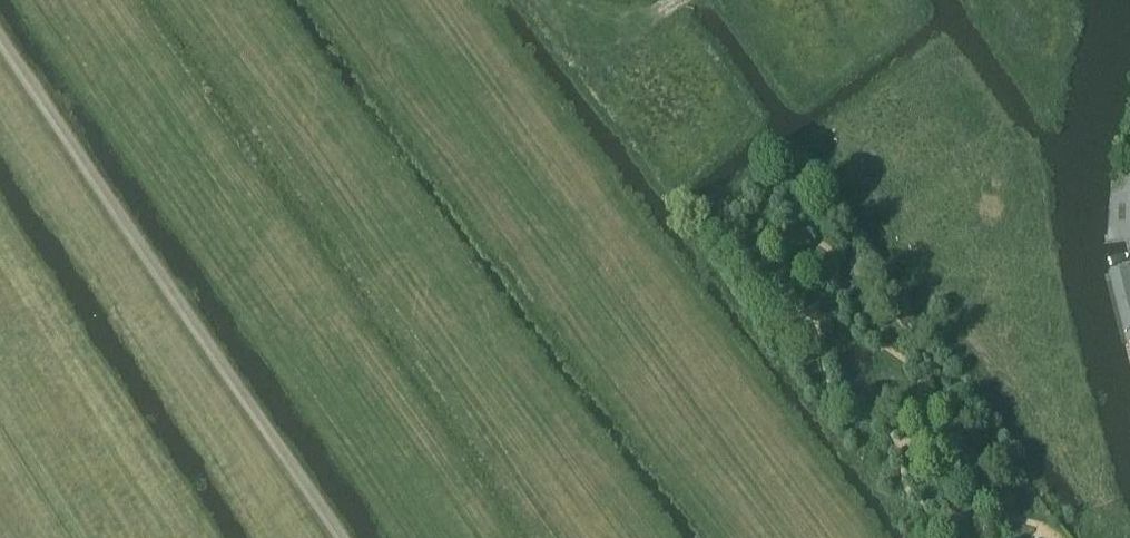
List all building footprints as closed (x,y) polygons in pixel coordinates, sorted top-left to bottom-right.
[(1129,345),(1129,288),(1126,274),(1105,280),(1123,347),(1129,345)]
